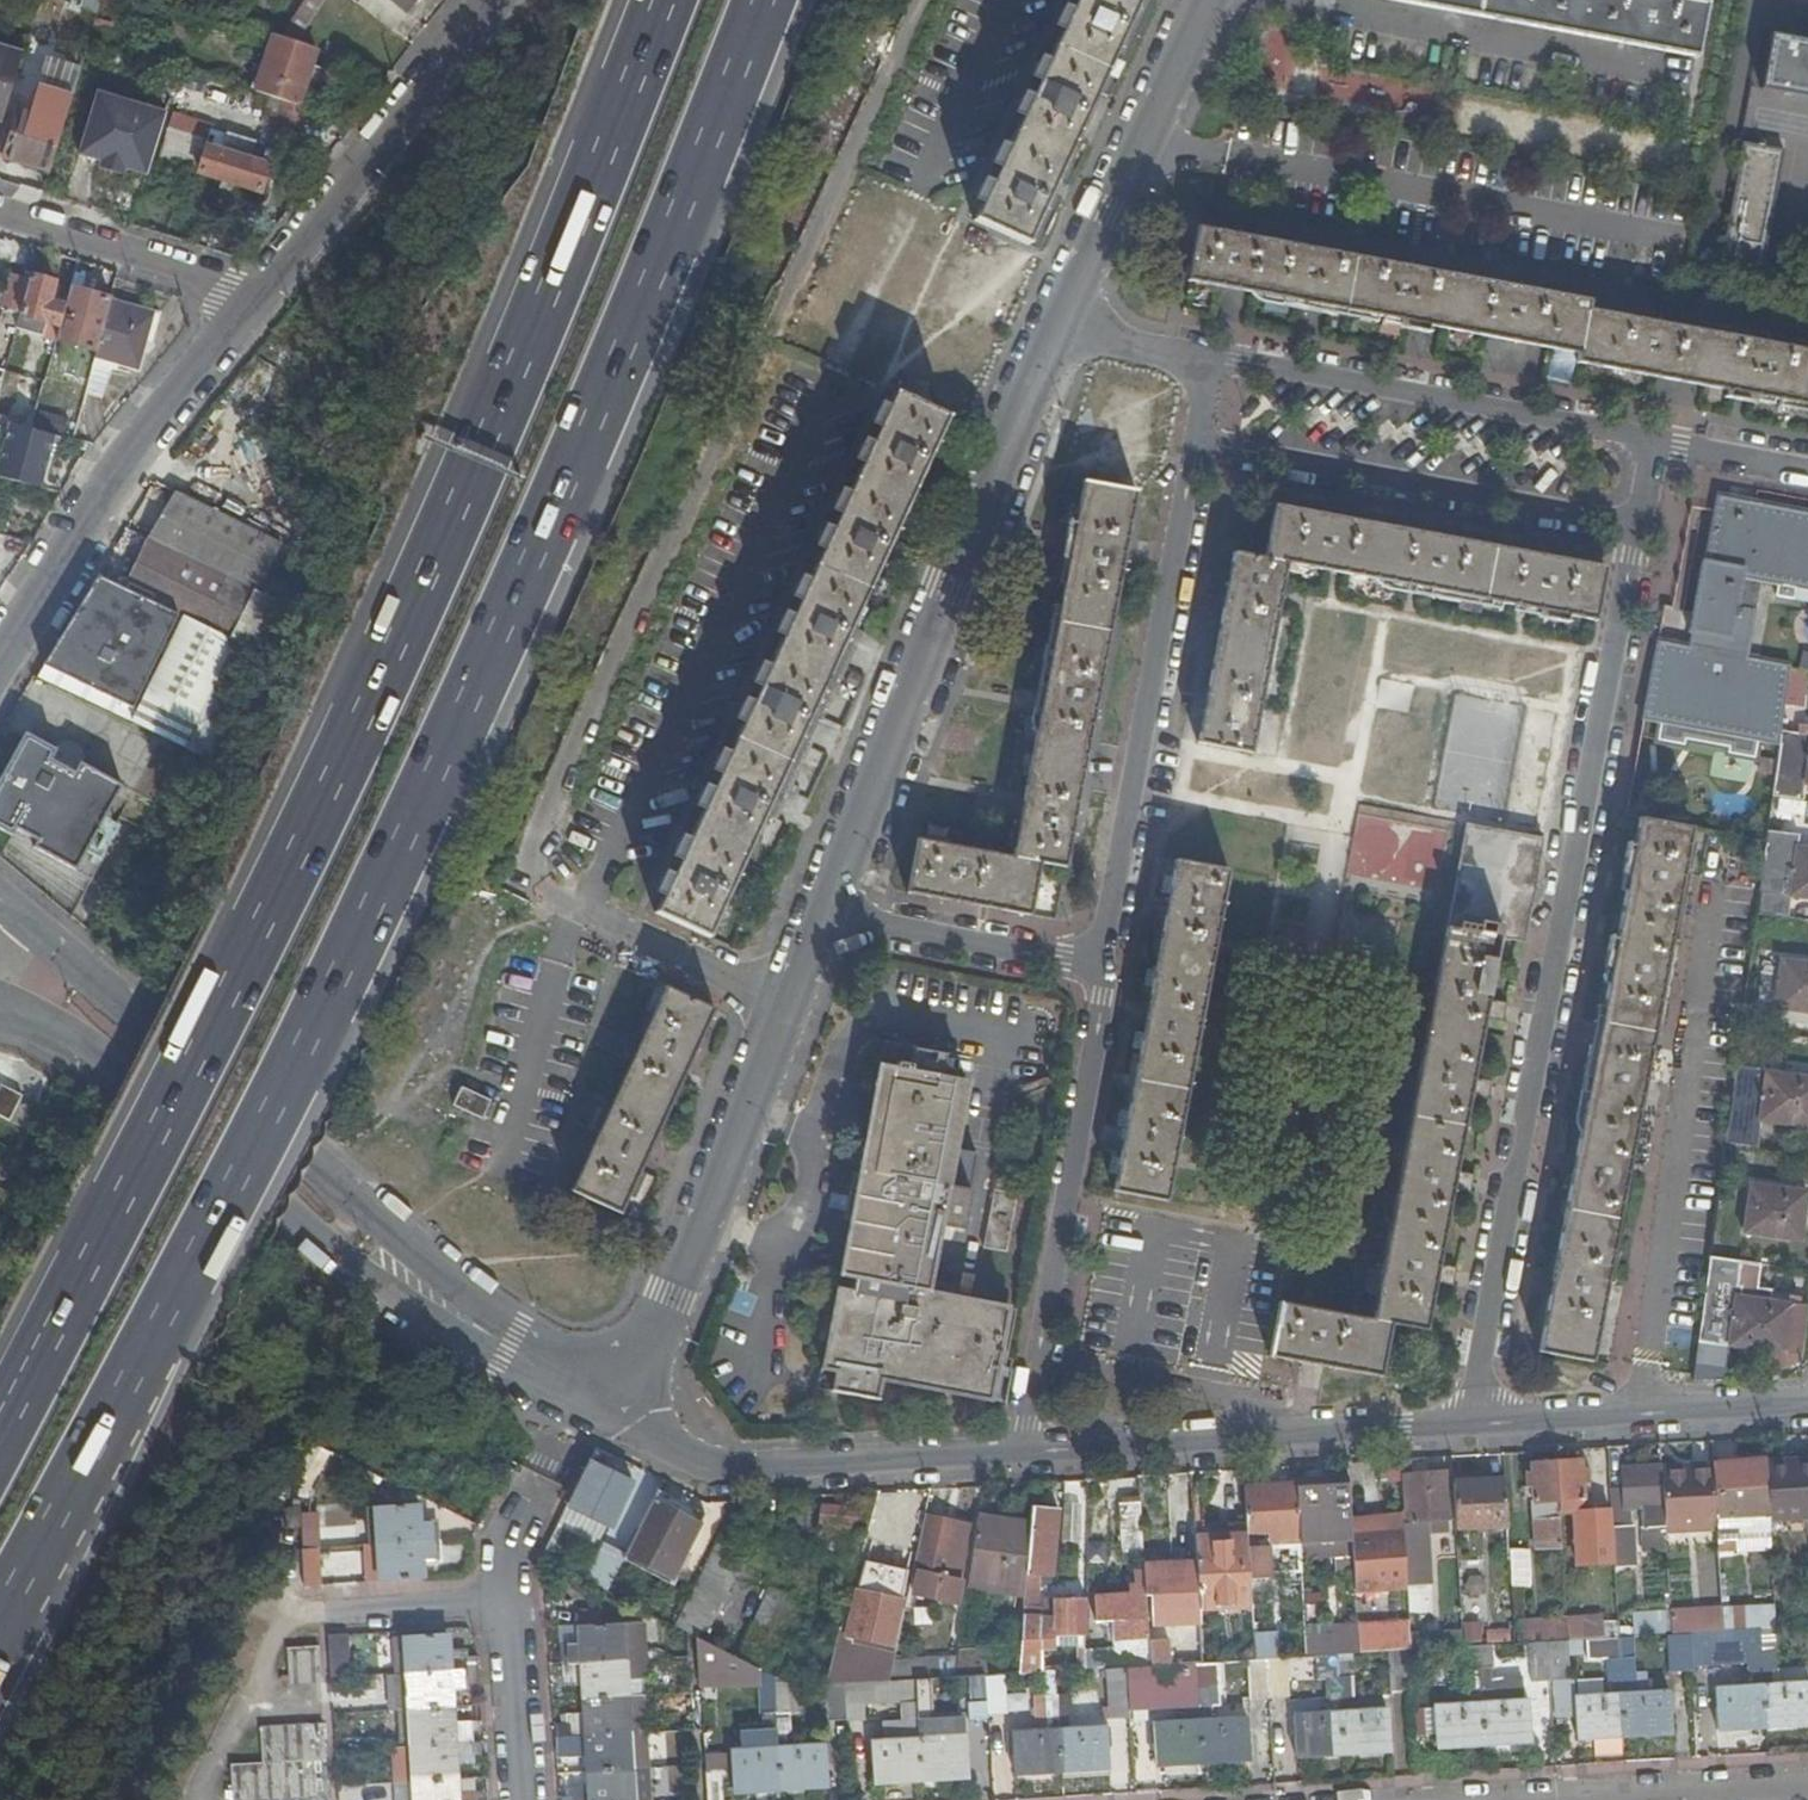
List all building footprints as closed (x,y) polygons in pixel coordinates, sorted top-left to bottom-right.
[(304,2),(317,10),(324,0),(305,0),(304,2)] [(358,3),(393,30),(415,2),(416,0),(360,0),(358,3)] [(979,219),(1031,243),(1092,110),(1143,0),(1081,0),(979,219)] [(1700,0),(1411,0),(1702,55),(1711,2),(1700,0)] [(304,2),(279,37),(296,42),(317,10),(304,2)] [(262,14),(253,8),(245,20),(254,26),(262,14)] [(1778,34),(1769,85),(1807,92),(1807,39),(1778,34)] [(279,37),(273,35),(255,93),(269,97),(276,99),(284,101),(290,103),(299,106),(316,48),(296,42),(279,37)] [(0,48),(0,117),(3,118),(23,55),(0,48)] [(72,58),(67,75),(78,78),(83,61),(72,58)] [(53,96),(71,102),(78,78),(67,75),(60,73),(53,96)] [(99,95),(82,155),(148,174),(165,114),(99,95)] [(260,124),(275,129),(284,101),(276,99),(269,97),(260,124)] [(297,138),(306,108),(299,106),(290,103),(284,101),(275,129),(274,131),(297,138)] [(5,156),(51,170),(64,125),(19,111),(5,156)] [(206,140),(209,131),(202,128),(204,122),(175,113),(157,173),(185,182),(199,138),(206,140)] [(211,124),(204,122),(202,128),(209,131),(211,124)] [(222,149),(208,145),(199,172),(260,191),(269,164),(250,158),(256,139),(228,131),(222,149)] [(1765,264),(1787,146),(1753,140),(1730,256),(1765,264)] [(1202,227),(1193,279),(1584,350),(1583,360),(1685,379),(1807,402),(1807,349),(1695,329),(1592,311),(1592,299),(1202,227)] [(3,308),(21,313),(31,277),(13,272),(3,308)] [(57,283),(31,276),(31,277),(21,313),(17,327),(58,338),(68,298),(54,294),(57,283)] [(112,298),(71,287),(68,298),(58,338),(98,349),(111,300),(112,298)] [(161,314),(111,300),(98,349),(86,393),(106,398),(115,368),(118,369),(119,362),(141,369),(147,346),(154,341),(161,314)] [(953,415),(899,391),(856,485),(661,909),(716,935),(911,507),(953,415)] [(8,426),(0,458),(0,478),(38,488),(52,438),(8,426)] [(1141,490),(1082,479),(1016,857),(1073,866),(1141,490)] [(176,491),(153,538),(264,592),(266,593),(287,545),(176,491)] [(1663,637),(1649,715),(1663,719),(1774,739),(1787,741),(1797,667),(1796,661),(1764,655),(1773,610),(1742,604),(1749,566),(1768,569),(1766,580),(1807,587),(1807,507),(1724,492),(1720,509),(1711,557),(1709,560),(1693,641),(1663,637)] [(1611,567),(1282,504),(1271,557),(1289,561),(1601,620),(1611,567)] [(264,592),(153,538),(129,586),(179,611),(239,640),(264,592)] [(1289,561),(1235,550),(1197,741),(1254,752),(1289,561)] [(133,708),(179,611),(129,586),(100,574),(43,664),(133,708)] [(1774,739),(1663,719),(1659,739),(1701,748),(1702,743),(1729,749),(1728,752),(1771,760),(1774,739)] [(91,765),(92,764),(94,758),(93,752),(89,747),(84,744),(79,743),(73,744),(68,748),(66,751),(36,734),(0,797),(0,824),(21,836),(23,832),(33,837),(34,835),(45,841),(41,848),(98,881),(110,861),(94,852),(123,802),(126,804),(134,790),(91,765)] [(1697,826),(1646,814),(1544,1348),(1596,1356),(1697,826)] [(1544,842),(1467,829),(1450,929),(1505,938),(1527,942),(1544,842)] [(1073,866),(919,838),(909,894),(1063,921),(1073,866)] [(1801,845),(1795,894),(1807,895),(1807,846),(1801,845)] [(1120,1189),(1172,1198),(1233,869),(1180,858),(1120,1189)] [(1505,938),(1450,929),(1378,1320),(1400,1322),(1431,1330),(1505,938)] [(1785,959),(1780,1006),(1807,1010),(1807,963),(1785,959)] [(671,985),(576,1188),(624,1212),(720,1008),(671,985)] [(992,1403),(1011,1312),(933,1294),(949,1230),(973,1236),(991,1162),(967,1157),(983,1090),(930,1077),(931,1070),(917,1067),(915,1073),(898,1070),(848,1275),(864,1278),(861,1291),(845,1289),(825,1364),(840,1367),(835,1389),(879,1399),(884,1377),(992,1403)] [(1770,1071),(1764,1119),(1795,1123),(1794,1133),(1807,1135),(1807,1077),(1770,1071)] [(0,1072),(0,1111),(4,1113),(20,1082),(0,1072)] [(486,1116),(496,1098),(468,1084),(458,1103),(486,1116)] [(1807,1205),(1807,1190),(1757,1182),(1749,1229),(1803,1236),(1807,1205)] [(1015,1265),(1031,1207),(1006,1200),(991,1259),(1015,1265)] [(1715,1256),(1704,1337),(1789,1347),(1791,1335),(1794,1302),(1741,1295),(1744,1259),(1715,1256)] [(1400,1322),(1287,1300),(1276,1355),(1389,1378),(1400,1322)] [(1791,1335),(1807,1337),(1807,1304),(1794,1302),(1791,1335)] [(1262,1354),(1256,1379),(1291,1388),(1297,1363),(1262,1354)] [(341,1451),(324,1443),(315,1458),(332,1467),(341,1451)] [(1766,1455),(1770,1515),(1807,1512),(1807,1453),(1766,1455)] [(1766,1455),(1714,1458),(1718,1521),(1718,1529),(1771,1527),(1770,1515),(1766,1455)] [(1585,1507),(1582,1456),(1556,1457),(1559,1496),(1560,1509),(1575,1508),(1577,1561),(1615,1559),(1612,1520),(1612,1510),(1588,1512),(1585,1507)] [(1559,1496),(1556,1457),(1530,1459),(1531,1486),(1539,1486),(1542,1538),(1561,1537),(1560,1509),(1559,1496)] [(1718,1521),(1714,1458),(1691,1459),(1692,1471),(1663,1472),(1666,1523),(1718,1521)] [(632,1479),(591,1459),(571,1498),(611,1520),(632,1479)] [(1691,1459),(1662,1461),(1663,1472),(1692,1471),(1691,1459)] [(1663,1472),(1662,1461),(1625,1463),(1626,1487),(1627,1500),(1642,1500),(1645,1546),(1667,1545),(1666,1523),(1663,1472)] [(1409,1505),(1401,1506),(1402,1519),(1405,1576),(1406,1581),(1430,1578),(1425,1516),(1447,1513),(1444,1469),(1407,1471),(1409,1505)] [(1407,1471),(1400,1472),(1401,1506),(1409,1505),(1407,1471)] [(1305,1502),(1298,1503),(1299,1526),(1300,1537),(1352,1534),(1351,1522),(1348,1474),(1304,1476),(1305,1502)] [(1505,1474),(1452,1477),(1455,1522),(1507,1518),(1505,1474)] [(1245,1481),(1247,1515),(1248,1532),(1250,1570),(1264,1569),(1261,1528),(1299,1526),(1298,1503),(1297,1478),(1245,1481)] [(702,1509),(656,1486),(625,1549),(643,1557),(649,1547),(676,1560),(702,1509)] [(1626,1487),(1611,1488),(1612,1510),(1612,1520),(1629,1519),(1627,1500),(1626,1487)] [(1144,1545),(1141,1496),(1122,1498),(1126,1545),(1144,1545)] [(1063,1526),(1077,1527),(1080,1499),(1064,1497),(1063,1526)] [(421,1524),(419,1499),(376,1501),(378,1537),(373,1538),(376,1576),(424,1573),(423,1549),(442,1548),(440,1523),(421,1524)] [(1035,1500),(1034,1509),(1028,1577),(1027,1587),(1025,1613),(1020,1667),(1044,1665),(1043,1639),(1058,1639),(1058,1629),(1086,1629),(1087,1593),(1057,1593),(1057,1613),(1043,1614),(1043,1598),(1038,1597),(1041,1567),(1054,1568),(1061,1502),(1035,1500)] [(858,1557),(865,1532),(863,1502),(820,1501),(819,1542),(843,1543),(842,1553),(858,1557)] [(1034,1509),(977,1511),(966,1582),(1028,1577),(1034,1509)] [(316,1512),(297,1513),(298,1586),(317,1586),(316,1512)] [(966,1526),(923,1515),(908,1580),(954,1592),(959,1571),(956,1570),(966,1526)] [(1247,1515),(1193,1518),(1194,1535),(1248,1532),(1247,1515)] [(1402,1519),(1351,1522),(1352,1534),(1354,1579),(1405,1576),(1402,1519)] [(1629,1519),(1612,1520),(1615,1559),(1615,1561),(1637,1559),(1634,1519),(1629,1519)] [(1248,1532),(1194,1535),(1198,1600),(1251,1597),(1250,1570),(1248,1532)] [(743,1547),(716,1534),(674,1619),(696,1631),(700,1633),(743,1547)] [(1509,1544),(1511,1581),(1530,1579),(1527,1543),(1509,1544)] [(319,1547),(320,1584),(358,1584),(357,1546),(319,1547)] [(604,1547),(589,1576),(606,1585),(621,1556),(604,1547)] [(760,1664),(762,1665),(799,1593),(771,1579),(735,1651),(760,1664)] [(850,1629),(892,1640),(903,1595),(859,1584),(850,1629)] [(1008,1613),(1025,1613),(1027,1587),(1010,1586),(1008,1613)] [(1126,1633),(1149,1632),(1146,1591),(1098,1592),(1100,1615),(1113,1614),(1125,1613),(1126,1633)] [(1772,1622),(1777,1621),(1775,1597),(1721,1600),(1722,1625),(1746,1623),(1772,1622)] [(1632,1630),(1671,1628),(1670,1610),(1669,1603),(1631,1605),(1632,1630)] [(1565,1609),(1565,1614),(1566,1627),(1599,1625),(1598,1608),(1565,1609)] [(1671,1628),(1688,1627),(1686,1610),(1670,1610),(1671,1628)] [(1390,1644),(1410,1643),(1409,1627),(1407,1611),(1356,1614),(1356,1619),(1357,1635),(1379,1633),(1380,1645),(1390,1644)] [(1125,1613),(1113,1614),(1115,1636),(1126,1636),(1126,1633),(1125,1613)] [(1521,1617),(1522,1637),(1534,1636),(1551,1635),(1566,1634),(1566,1627),(1565,1614),(1521,1617)] [(641,1619),(581,1621),(582,1647),(564,1647),(565,1673),(584,1672),(587,1719),(569,1720),(571,1745),(589,1744),(590,1766),(561,1768),(562,1785),(573,1785),(574,1799),(635,1799),(630,1726),(648,1726),(645,1692),(627,1692),(627,1672),(644,1671),(641,1619)] [(1307,1649),(1325,1648),(1340,1647),(1358,1646),(1357,1635),(1356,1619),(1305,1622),(1307,1649)] [(1490,1638),(1515,1637),(1514,1625),(1477,1626),(1477,1622),(1461,1623),(1462,1640),(1465,1640),(1479,1639),(1490,1638)] [(1746,1623),(1750,1685),(1718,1686),(1720,1724),(1807,1719),(1807,1681),(1776,1683),(1772,1622),(1746,1623)] [(1462,1640),(1461,1623),(1409,1627),(1410,1643),(1411,1643),(1462,1640)] [(1716,1658),(1714,1625),(1692,1627),(1694,1659),(1716,1658)] [(350,1627),(332,1628),(335,1675),(353,1674),(350,1627)] [(1694,1659),(1692,1627),(1688,1627),(1671,1628),(1671,1667),(1694,1666),(1694,1659)] [(1086,1639),(1086,1629),(1058,1629),(1058,1639),(1086,1639)] [(1634,1672),(1632,1630),(1620,1631),(1605,1632),(1609,1694),(1576,1695),(1579,1732),(1672,1726),(1670,1690),(1647,1691),(1645,1671),(1634,1672)] [(477,1797),(458,1798),(456,1751),(474,1751),(472,1725),(454,1726),(451,1680),(470,1679),(468,1653),(450,1654),(449,1631),(391,1634),(393,1672),(389,1673),(391,1707),(398,1707),(399,1743),(405,1743),(407,1778),(400,1780),(401,1799),(477,1799),(477,1797)] [(721,1644),(700,1633),(696,1631),(699,1677),(722,1675),(721,1644)] [(1357,1635),(1358,1646),(1380,1645),(1379,1633),(1357,1635)] [(1573,1673),(1570,1634),(1566,1634),(1551,1635),(1553,1674),(1573,1673)] [(1151,1659),(1154,1659),(1169,1658),(1168,1635),(1149,1635),(1151,1659)] [(1551,1635),(1534,1636),(1536,1675),(1553,1674),(1551,1635)] [(1493,1699),(1490,1638),(1479,1639),(1480,1663),(1467,1664),(1469,1684),(1481,1684),(1482,1699),(1436,1704),(1438,1742),(1532,1736),(1531,1697),(1493,1699)] [(325,1675),(322,1639),(290,1641),(292,1677),(325,1675)] [(1480,1663),(1479,1639),(1465,1640),(1467,1664),(1480,1663)] [(953,1671),(987,1669),(985,1641),(957,1642),(956,1652),(953,1671)] [(1412,1683),(1410,1643),(1390,1644),(1391,1685),(1412,1683)] [(1340,1647),(1325,1648),(1327,1672),(1341,1672),(1340,1658),(1340,1647)] [(1282,1689),(1281,1651),(1264,1652),(1266,1690),(1282,1689)] [(929,1673),(953,1671),(956,1652),(891,1656),(887,1675),(929,1673)] [(1266,1690),(1264,1652),(1254,1652),(1242,1653),(1245,1692),(1266,1690)] [(1212,1702),(1209,1655),(1201,1656),(1169,1658),(1154,1659),(1155,1684),(1184,1683),(1185,1702),(1197,1702),(1198,1719),(1186,1720),(1155,1721),(1158,1760),(1249,1754),(1247,1716),(1212,1717),(1202,1718),(1201,1702),(1212,1702)] [(1341,1672),(1327,1672),(1328,1692),(1339,1692),(1341,1709),(1329,1710),(1296,1711),(1297,1751),(1391,1745),(1389,1706),(1345,1709),(1344,1692),(1354,1692),(1352,1657),(1340,1658),(1341,1672)] [(1129,1709),(1126,1661),(1108,1662),(1110,1710),(1129,1709)] [(845,1678),(857,1677),(856,1662),(828,1662),(824,1679),(845,1678)] [(791,1728),(789,1678),(762,1665),(760,1664),(763,1729),(778,1729),(779,1744),(764,1745),(732,1747),(734,1786),(830,1780),(828,1741),(783,1743),(783,1729),(791,1728)] [(1058,1665),(1044,1665),(1045,1691),(1059,1691),(1058,1665)] [(1010,1704),(1008,1668),(987,1669),(990,1705),(1010,1704)] [(931,1716),(929,1673),(887,1675),(857,1677),(845,1678),(848,1715),(863,1714),(862,1696),(903,1695),(905,1720),(889,1721),(891,1737),(872,1738),(874,1776),(969,1771),(965,1715),(931,1716)] [(828,1717),(848,1715),(845,1678),(824,1679),(821,1693),(826,1692),(828,1717)] [(1059,1691),(1045,1691),(1045,1711),(1059,1710),(1059,1726),(1046,1726),(1014,1728),(1016,1768),(1112,1762),(1110,1723),(1072,1725),(1063,1726),(1062,1710),(1071,1709),(1070,1690),(1059,1691)] [(1339,1692),(1328,1692),(1329,1710),(1341,1709),(1339,1692)] [(1197,1702),(1185,1702),(1186,1720),(1198,1719),(1197,1702)] [(1212,1717),(1212,1702),(1201,1702),(1202,1718),(1212,1717)] [(1072,1725),(1071,1709),(1062,1710),(1063,1726),(1072,1725)] [(1059,1710),(1045,1711),(1046,1726),(1059,1726),(1059,1710)] [(232,1758),(233,1793),(331,1788),(328,1716),(263,1720),(265,1756),(232,1758)] [(763,1729),(764,1745),(779,1744),(778,1729),(763,1729)] [(1617,1755),(1618,1740),(1591,1739),(1590,1754),(1617,1755)]
